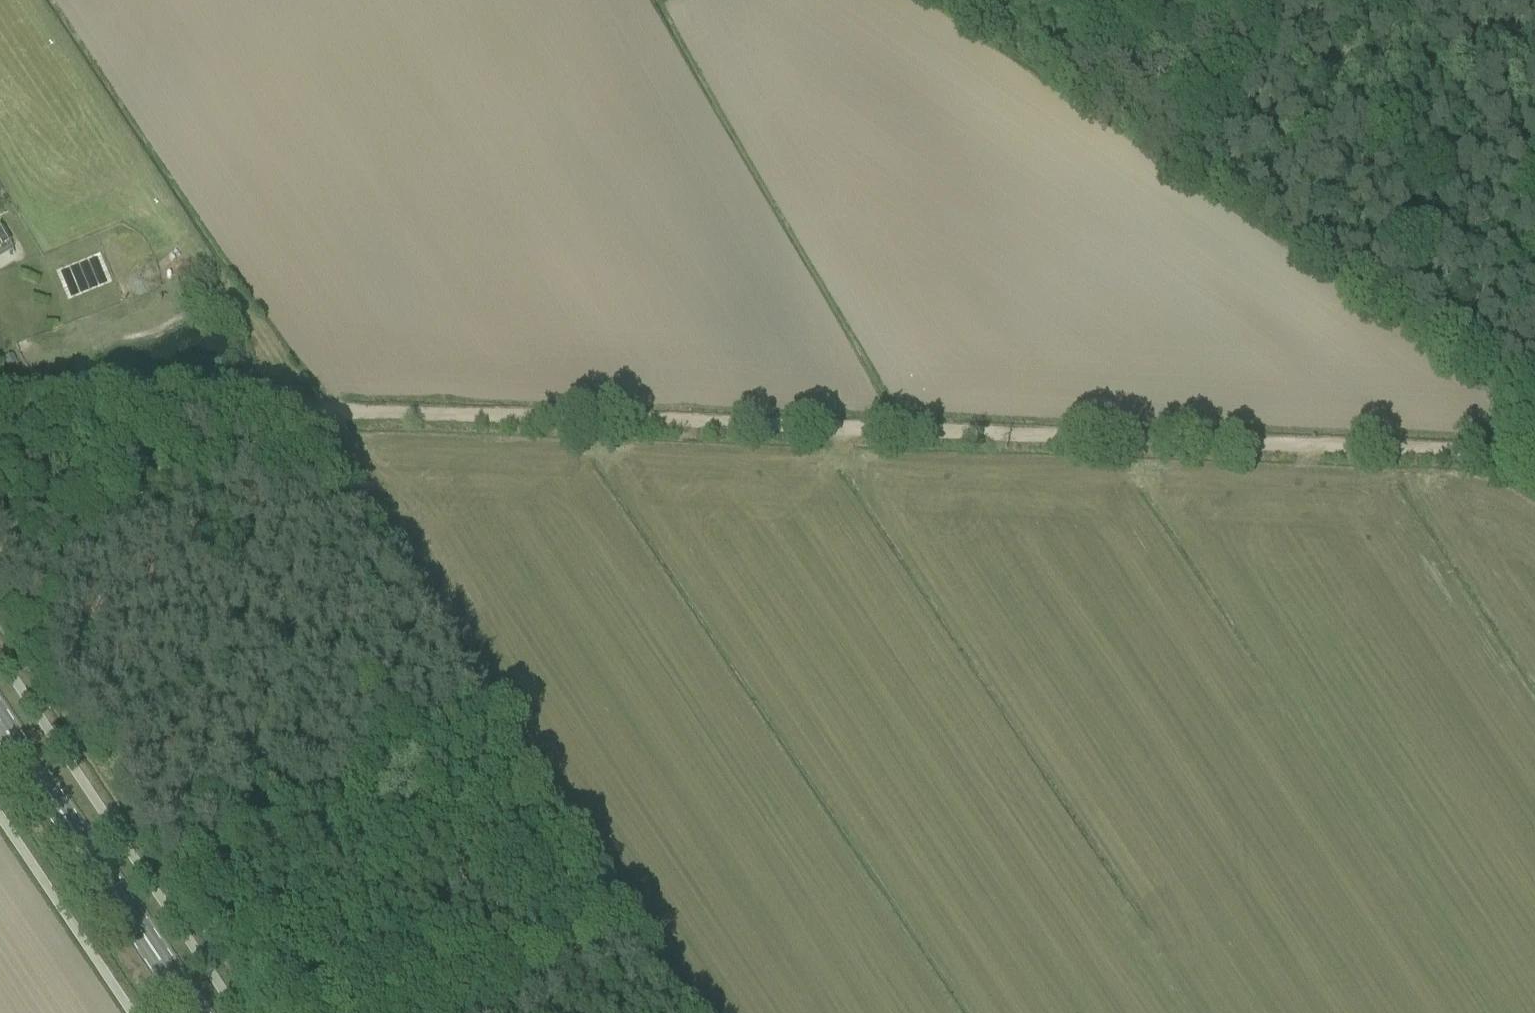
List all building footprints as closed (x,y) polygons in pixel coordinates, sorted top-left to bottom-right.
[(208,286),(197,292),(202,301),(213,295),(208,286)] [(13,356),(1,361),(7,373),(19,368),(13,356)]
